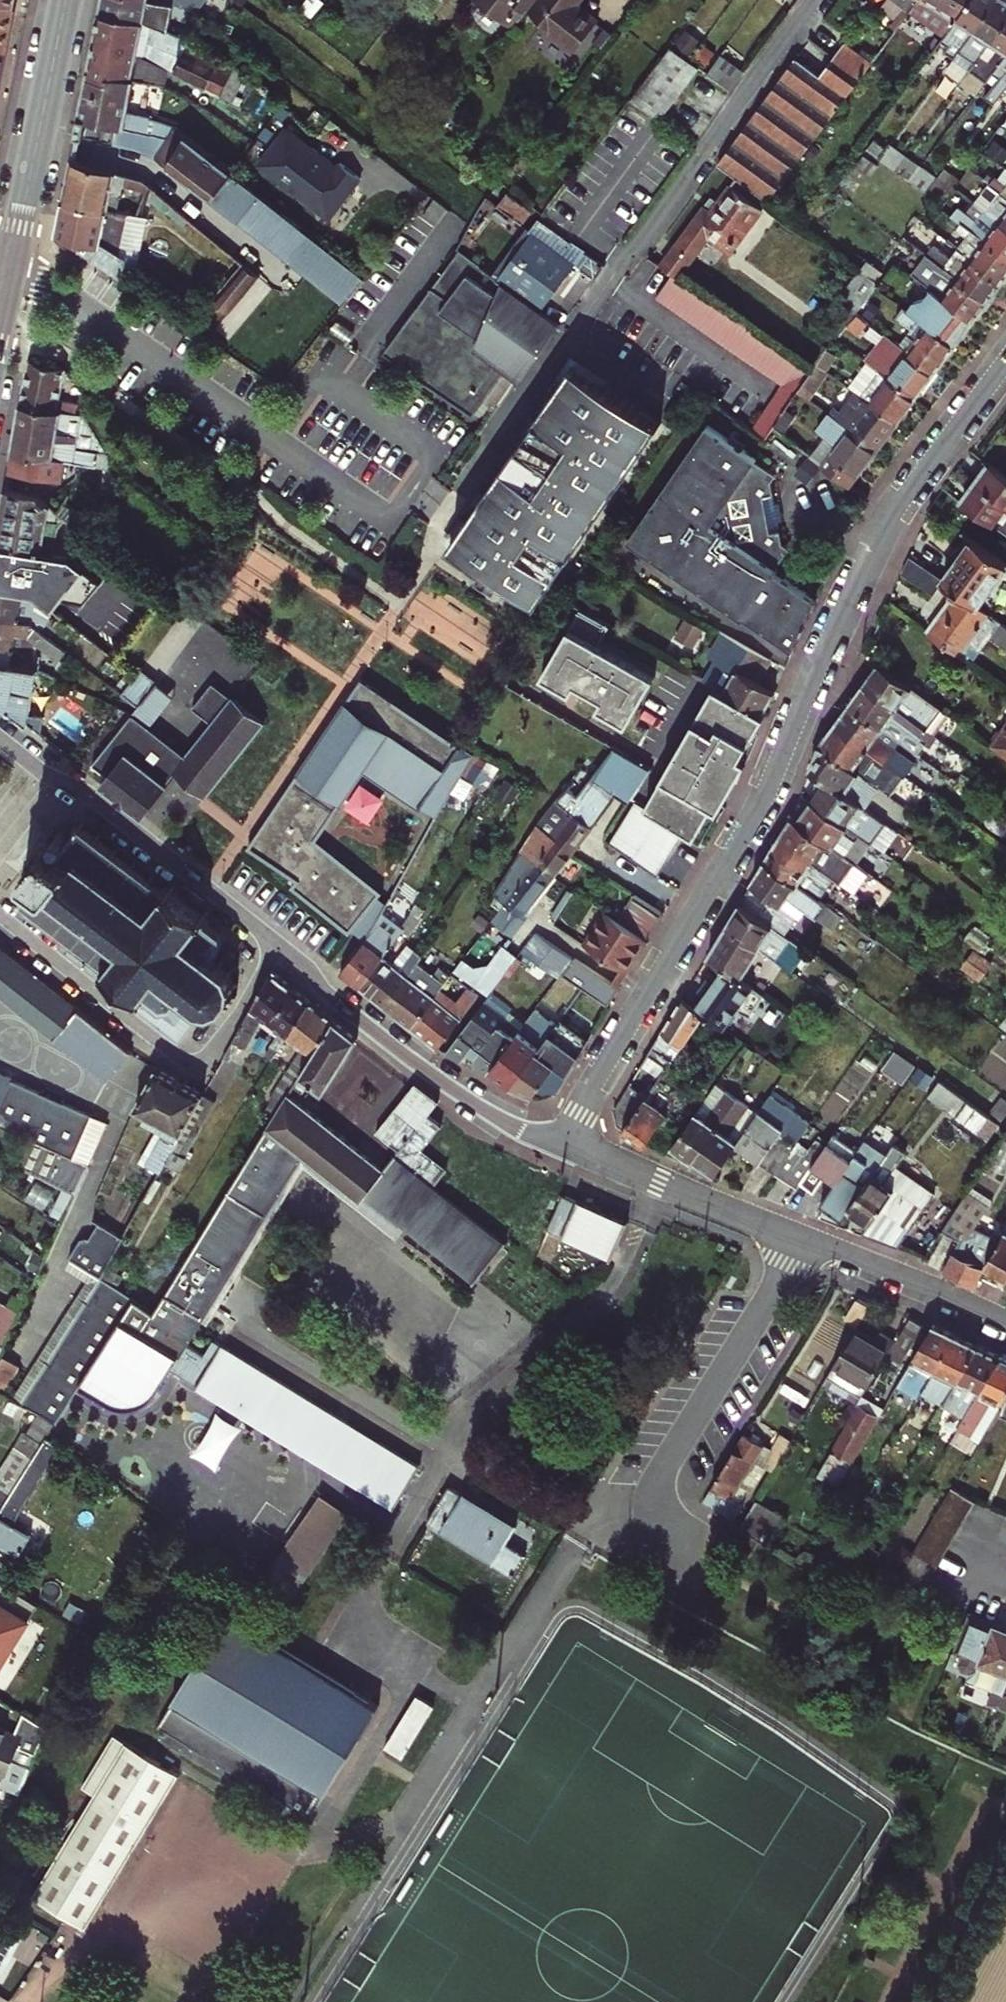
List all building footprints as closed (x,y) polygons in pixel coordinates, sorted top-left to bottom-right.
[(12,9),(14,0),(0,0),(0,5),(12,9)] [(104,13),(146,21),(192,40),(196,29),(163,16),(165,1),(163,0),(106,0),(104,13)] [(165,1),(181,4),(213,23),(222,7),(213,0),(163,0),(165,1)] [(535,0),(482,0),(514,27),(530,6),(535,0)] [(530,6),(550,22),(547,26),(576,48),(601,17),(580,0),(535,0),(530,6)] [(903,3),(900,7),(908,13),(918,0),(899,0),(903,3)] [(908,13),(944,38),(944,37),(972,0),(918,0),(908,13)] [(944,37),(960,48),(996,0),(972,0),(944,37)] [(960,48),(968,53),(961,64),(968,69),(1005,18),(1005,0),(996,0),(960,48)] [(3,53),(12,9),(0,5),(0,52),(3,53)] [(92,70),(136,79),(139,65),(141,55),(170,70),(233,102),(248,74),(236,67),(233,70),(187,47),(192,40),(146,21),(104,13),(92,70)] [(971,65),(987,77),(991,71),(1005,51),(1005,18),(971,65)] [(796,56),(719,163),(770,201),(873,61),(846,41),(821,75),(796,56)] [(660,120),(690,81),(700,67),(672,46),(631,98),(660,120)] [(991,71),(998,76),(984,96),(994,104),(1005,89),(1005,51),(991,71)] [(722,53),(708,73),(731,89),(746,70),(722,53)] [(141,55),(139,65),(136,79),(165,85),(170,70),(141,55)] [(88,88),(160,104),(165,85),(136,79),(92,70),(88,88)] [(158,111),(180,129),(190,115),(176,104),(180,90),(165,85),(160,104),(158,111)] [(83,117),(175,135),(180,129),(158,111),(160,104),(88,88),(83,117)] [(83,117),(79,134),(131,146),(145,153),(159,155),(175,135),(83,117)] [(339,163),(291,122),(260,158),(328,217),(362,177),(342,160),(339,163)] [(345,304),(365,276),(180,129),(175,135),(159,155),(145,153),(168,165),(345,304)] [(879,159),(893,170),(902,158),(887,147),(879,159)] [(69,181),(123,192),(124,186),(143,192),(147,181),(113,169),(73,160),(69,181)] [(1004,165),(991,183),(1005,195),(1005,167),(1004,165)] [(941,206),(948,196),(956,187),(962,179),(947,168),(927,194),(941,206)] [(107,206),(120,209),(123,192),(69,181),(65,201),(107,210),(107,206)] [(680,239),(696,251),(707,236),(729,252),(763,205),(731,182),(719,199),(712,194),(680,239)] [(977,202),(1005,224),(1005,195),(991,183),(977,202)] [(1005,255),(1005,224),(977,202),(970,212),(948,196),(941,206),(944,208),(1005,255)] [(506,210),(524,225),(534,211),(516,197),(506,210)] [(65,201),(58,233),(69,237),(134,284),(137,270),(126,268),(128,258),(119,251),(128,211),(120,209),(107,206),(107,210),(65,201)] [(1005,276),(1005,255),(944,208),(939,215),(967,236),(958,248),(1002,281),(1005,276)] [(498,278),(461,251),(387,352),(475,413),(507,368),(523,379),(562,324),(543,311),(577,263),(531,230),(498,278)] [(988,300),(1002,281),(958,248),(952,255),(922,230),(913,242),(934,258),(988,300)] [(673,272),(678,276),(696,251),(680,239),(661,265),(673,272)] [(929,286),(936,291),(974,320),(988,300),(934,258),(928,266),(939,274),(929,286)] [(244,261),(214,300),(230,310),(259,273),(244,261)] [(880,282),(860,268),(841,294),(851,301),(823,340),(832,346),(880,282)] [(766,439),(776,424),(802,389),(814,372),(678,276),(673,272),(656,295),(783,384),(752,429),(766,439)] [(974,320),(936,291),(923,309),(913,301),(905,310),(953,347),(974,320)] [(907,349),(936,371),(953,347),(905,310),(902,308),(895,318),(910,330),(906,335),(914,341),(907,349)] [(936,371),(907,349),(898,343),(890,353),(899,360),(888,375),(917,396),(936,371)] [(580,358),(576,364),(618,393),(622,387),(580,358)] [(32,359),(24,402),(77,413),(79,402),(62,399),(68,367),(32,359)] [(618,393),(576,364),(454,541),(489,565),(478,581),(496,593),(507,577),(541,600),(662,423),(618,393)] [(917,396),(888,375),(882,370),(874,381),(870,377),(858,393),(869,401),(897,422),(917,396)] [(879,446),(897,422),(869,401),(858,393),(845,410),(838,404),(832,411),(844,420),(851,426),(879,446)] [(111,471),(113,458),(109,455),(87,415),(77,413),(24,402),(11,473),(63,483),(67,462),(111,471)] [(879,446),(851,426),(844,420),(832,411),(819,429),(826,435),(838,444),(824,462),(852,483),(879,446)] [(810,621),(821,599),(779,571),(781,569),(778,567),(792,547),(784,542),(774,482),(778,476),(758,463),(760,460),(709,425),(630,542),(747,621),(748,619),(796,651),(807,627),(801,623),(805,618),(810,621)] [(826,435),(812,452),(824,462),(838,444),(826,435)] [(965,506),(993,526),(1005,536),(1005,473),(995,466),(965,506)] [(52,508),(39,496),(8,489),(0,533),(0,544),(42,551),(55,553),(60,527),(67,519),(57,512),(52,508)] [(57,512),(67,519),(76,526),(83,531),(91,521),(65,502),(57,512)] [(0,544),(0,588),(26,593),(36,601),(38,598),(54,611),(63,599),(88,602),(104,581),(84,565),(100,543),(83,531),(76,526),(71,556),(55,553),(42,551),(0,544)] [(945,581),(958,591),(978,605),(1005,567),(1005,564),(975,540),(945,581)] [(912,556),(904,573),(934,595),(945,581),(912,556)] [(45,634),(47,618),(39,616),(41,604),(36,601),(26,593),(0,588),(0,616),(28,622),(45,634)] [(928,631),(962,656),(991,615),(989,613),(978,605),(958,591),(928,631)] [(612,627),(583,610),(546,676),(575,693),(580,684),(607,700),(603,708),(632,724),(659,676),(602,645),(612,627)] [(991,615),(962,656),(968,660),(971,655),(977,660),(994,636),(1003,624),(991,615)] [(35,659),(38,642),(61,660),(67,651),(45,634),(28,622),(0,616),(0,646),(17,649),(35,659)] [(801,623),(807,627),(810,621),(805,618),(801,623)] [(994,636),(1005,644),(1005,626),(1003,624),(994,636)] [(722,660),(709,681),(717,685),(763,711),(766,713),(776,692),(760,682),(773,660),(726,633),(714,655),(722,660)] [(51,674),(53,667),(35,659),(17,649),(0,646),(0,703),(42,735),(47,717),(31,713),(39,669),(51,674)] [(881,661),(866,684),(928,729),(944,708),(881,661)] [(142,705),(96,763),(107,772),(97,784),(144,821),(176,780),(205,802),(267,724),(239,702),(211,680),(188,709),(206,723),(183,751),(151,726),(174,696),(142,671),(125,692),(142,705)] [(852,704),(900,740),(909,746),(921,755),(928,745),(931,747),(939,737),(928,729),(866,684),(852,704)] [(687,832),(697,839),(763,711),(717,685),(642,804),(645,806),(674,824),(687,832)] [(250,847),(294,878),(286,889),(351,935),(379,895),(308,844),(365,763),(426,806),(461,758),(453,752),(363,688),(255,838),(250,847)] [(837,725),(907,775),(916,763),(903,753),(895,748),(900,740),(852,704),(837,725)] [(837,725),(823,745),(873,782),(877,775),(897,789),(907,775),(837,725)] [(994,744),(1005,753),(1005,728),(1000,726),(992,737),(995,742),(994,744)] [(909,746),(900,740),(895,748),(903,753),(909,746)] [(868,809),(883,789),(881,787),(873,782),(823,745),(813,770),(827,780),(868,809)] [(602,774),(625,788),(630,782),(639,787),(652,768),(617,748),(602,774)] [(567,786),(535,829),(572,854),(625,788),(602,774),(601,774),(582,796),(567,786)] [(827,780),(813,801),(874,844),(888,824),(827,780)] [(874,844),(813,801),(799,822),(856,862),(859,864),(874,844)] [(645,806),(632,825),(660,845),(673,853),(687,832),(674,824),(645,806)] [(92,831),(81,822),(84,817),(80,814),(77,817),(74,814),(71,819),(75,821),(65,835),(65,832),(64,828),(59,825),(54,825),(46,836),(41,832),(39,836),(41,838),(31,854),(26,851),(23,856),(27,859),(21,867),(20,875),(28,879),(22,890),(17,886),(14,891),(18,893),(15,896),(18,900),(21,896),(33,904),(31,908),(35,912),(37,909),(51,919),(49,923),(53,925),(55,922),(70,931),(67,936),(70,937),(64,947),(98,973),(103,965),(141,994),(137,1002),(182,1036),(200,1015),(202,1008),(210,1010),(210,1013),(215,1013),(215,1010),(223,1009),(224,1012),(229,1009),(228,1004),(233,998),(237,1000),(238,996),(234,994),(237,987),(240,988),(241,983),(237,982),(235,974),(238,971),(236,969),(232,971),(225,965),(227,961),(224,957),(221,962),(207,950),(214,949),(221,939),(217,928),(205,919),(207,916),(203,912),(205,908),(202,906),(200,909),(170,887),(172,883),(169,880),(167,883),(163,880),(160,883),(149,875),(152,871),(149,868),(147,871),(131,861),(134,857),(131,854),(128,857),(114,847),(118,843),(113,840),(111,843),(96,834),(99,829),(96,826),(92,831)] [(793,818),(780,839),(834,877),(841,882),(856,862),(799,822),(793,818)] [(660,845),(632,825),(618,845),(660,875),(673,853),(660,845)] [(521,852),(554,876),(572,854),(535,829),(521,852)] [(767,861),(819,898),(834,877),(780,839),(767,861)] [(502,908),(495,917),(516,933),(528,917),(524,913),(554,876),(521,852),(491,901),(502,908)] [(767,861),(742,903),(786,935),(803,909),(835,931),(845,917),(819,898),(767,861)] [(637,895),(633,900),(662,919),(665,914),(637,895)] [(633,900),(620,920),(650,940),(662,919),(633,900)] [(728,925),(761,949),(774,958),(790,970),(804,948),(786,935),(742,903),(728,925)] [(405,925),(385,911),(378,925),(397,939),(405,925)] [(621,968),(629,973),(650,940),(607,913),(585,944),(621,968)] [(364,944),(343,972),(361,986),(383,957),(397,939),(378,925),(364,944)] [(726,967),(742,978),(761,949),(728,925),(710,955),(726,967)] [(539,931),(527,947),(564,972),(575,956),(539,931)] [(108,1080),(132,1049),(0,945),(0,994),(108,1080)] [(477,964),(466,956),(456,970),(491,994),(493,990),(520,955),(506,945),(492,963),(477,964)] [(394,966),(383,957),(361,986),(387,1007),(420,956),(409,947),(394,966)] [(977,947),(965,966),(984,977),(995,958),(977,947)] [(420,956),(387,1007),(414,1028),(436,996),(439,993),(453,975),(443,968),(431,983),(429,991),(414,979),(428,961),(420,956)] [(564,972),(563,973),(584,987),(596,970),(575,956),(564,972)] [(697,1008),(706,1014),(726,1028),(742,1004),(754,1012),(766,994),(742,978),(726,967),(718,979),(713,985),(707,982),(702,990),(707,993),(697,1008)] [(612,981),(620,986),(629,973),(621,968),(612,981)] [(596,970),(584,987),(610,1005),(622,987),(620,986),(596,970)] [(271,972),(227,1053),(234,1058),(243,1044),(247,1046),(265,1015),(274,1022),(294,990),(271,972)] [(453,975),(439,993),(447,999),(460,981),(453,975)] [(712,975),(707,982),(713,985),(718,979),(712,975)] [(290,1035),(310,1002),(294,990),(274,1022),(283,1028),(270,1052),(277,1056),(290,1035)] [(515,1006),(493,990),(491,994),(490,995),(446,1052),(462,1061),(469,1053),(476,1058),(476,1068),(487,1073),(491,1070),(522,1028),(507,1016),(515,1006)] [(454,1010),(464,1018),(480,996),(474,990),(468,998),(461,1000),(454,1010)] [(436,996),(414,1028),(440,1048),(464,1018),(454,1010),(436,996)] [(665,1072),(670,1065),(706,1014),(697,1008),(684,999),(647,1060),(665,1072)] [(301,1074),(335,1020),(310,1002),(290,1035),(305,1045),(274,1094),(285,1100),(290,1092),(296,1083),(301,1074)] [(491,1070),(513,1084),(557,1024),(557,1023),(537,1007),(522,1028),(491,1070)] [(557,1024),(513,1084),(540,1097),(558,1093),(592,1038),(562,1017),(557,1023),(557,1024)] [(359,1039),(335,1020),(301,1074),(310,1080),(325,1090),(359,1039)] [(905,1080),(918,1062),(898,1048),(885,1066),(905,1080)] [(665,1072),(661,1078),(671,1085),(679,1071),(670,1065),(665,1072)] [(648,1098),(626,1129),(647,1144),(695,1075),(683,1067),(679,1071),(671,1085),(661,1078),(648,1098)] [(204,1094),(163,1069),(141,1108),(149,1113),(145,1122),(165,1133),(147,1164),(162,1172),(167,1162),(174,1150),(204,1094)] [(84,1138),(95,1114),(0,1072),(0,1101),(84,1138)] [(305,1088),(310,1080),(301,1074),(296,1083),(305,1088)] [(942,1077),(930,1095),(969,1122),(981,1105),(942,1077)] [(440,1100),(418,1084),(380,1131),(401,1149),(429,1114),(440,1100)] [(619,1124),(626,1129),(648,1098),(630,1086),(616,1110),(619,1124)] [(696,1160),(739,1097),(727,1089),(724,1094),(714,1088),(675,1146),(696,1160)] [(767,1114),(773,1104),(781,1092),(776,1088),(762,1111),(767,1114)] [(303,1154),(362,1199),(369,1191),(386,1168),(290,1092),(285,1100),(166,1293),(203,1316),(303,1154)] [(204,1094),(174,1150),(186,1156),(217,1101),(204,1094)] [(1003,1120),(1005,1116),(1005,1099),(1001,1095),(990,1111),(1003,1120)] [(737,1148),(761,1111),(739,1097),(696,1160),(718,1174),(737,1148)] [(0,1101),(0,1126),(29,1137),(77,1156),(84,1138),(0,1101)] [(767,1114),(786,1127),(793,1117),(773,1104),(767,1114)] [(737,1148),(761,1164),(786,1127),(767,1114),(762,1111),(761,1111),(737,1148)] [(84,1138),(77,1156),(91,1161),(98,1144),(109,1121),(95,1114),(84,1138)] [(427,1178),(440,1163),(423,1149),(442,1124),(429,1114),(401,1149),(397,1155),(427,1178)] [(761,1164),(777,1175),(798,1144),(810,1125),(795,1115),(793,1117),(786,1127),(761,1164)] [(64,1189),(75,1194),(91,1161),(77,1156),(29,1137),(16,1165),(64,1189)] [(848,1218),(889,1156),(867,1141),(822,1205),(846,1222),(848,1218)] [(777,1175),(798,1190),(814,1168),(820,1158),(798,1144),(777,1175)] [(908,1151),(897,1145),(889,1156),(848,1218),(869,1227),(862,1238),(897,1253),(930,1201),(892,1176),(908,1151)] [(188,1157),(186,1156),(174,1150),(167,1162),(181,1170),(188,1157)] [(427,1178),(397,1155),(386,1168),(369,1191),(410,1223),(438,1187),(436,1185),(427,1178)] [(440,1163),(427,1178),(436,1185),(449,1169),(440,1163)] [(410,1223),(479,1279),(508,1243),(438,1187),(410,1223)] [(53,1219),(62,1223),(75,1194),(64,1189),(55,1212),(56,1213),(53,1219)] [(984,1272),(1000,1237),(976,1227),(991,1206),(970,1192),(944,1231),(961,1240),(946,1273),(977,1288),(984,1272)] [(549,1230),(614,1258),(629,1224),(564,1195),(549,1230)] [(35,1250),(46,1257),(57,1233),(46,1228),(35,1250)] [(1005,1285),(1005,1231),(984,1272),(1005,1285)] [(117,1253),(84,1236),(72,1257),(104,1275),(117,1253)] [(135,1298),(104,1277),(24,1406),(57,1422),(80,1386),(135,1298)] [(14,1293),(9,1305),(21,1312),(27,1299),(14,1293)] [(206,1356),(186,1343),(203,1316),(166,1293),(155,1311),(135,1298),(80,1386),(112,1405),(126,1408),(139,1407),(156,1396),(173,1368),(348,1476),(397,1506),(421,1467),(216,1341),(206,1356)] [(857,1327),(871,1303),(859,1297),(846,1321),(857,1327)] [(5,1348),(21,1312),(9,1305),(2,1300),(0,1304),(0,1345),(5,1348)] [(913,1348),(925,1326),(912,1318),(900,1341),(913,1348)] [(919,1400),(923,1392),(957,1333),(935,1322),(897,1388),(919,1400)] [(859,1403),(896,1339),(881,1331),(877,1340),(856,1329),(824,1384),(859,1403)] [(945,1405),(979,1345),(957,1333),(923,1392),(945,1405)] [(1002,1356),(979,1345),(945,1405),(967,1416),(1002,1356)] [(23,1363),(5,1353),(0,1362),(0,1381),(10,1387),(23,1363)] [(967,1416),(960,1428),(972,1434),(977,1425),(987,1430),(1005,1398),(1005,1357),(1002,1356),(967,1416)] [(374,1385),(357,1375),(353,1382),(370,1392),(374,1385)] [(818,1474),(840,1487),(881,1417),(858,1404),(818,1474)] [(219,1464),(243,1423),(220,1410),(196,1450),(219,1464)] [(26,1432),(18,1445),(36,1456),(44,1443),(26,1432)] [(745,1433),(705,1501),(737,1519),(767,1466),(775,1470),(791,1441),(780,1435),(771,1449),(745,1433)] [(20,1554),(33,1535),(15,1524),(63,1447),(48,1436),(44,1443),(36,1456),(13,1493),(5,1505),(0,1514),(0,1542),(20,1554)] [(13,1493),(36,1456),(18,1445),(0,1474),(0,1485),(13,1493)] [(13,1493),(0,1485),(0,1502),(5,1505),(13,1493)] [(516,1525),(451,1485),(428,1522),(513,1573),(525,1554),(506,1542),(516,1525)] [(968,1514),(976,1500),(954,1487),(945,1501),(968,1514)] [(328,1551),(351,1518),(331,1505),(322,1499),(261,1586),(290,1606),(328,1551)] [(741,1527),(768,1544),(784,1515),(758,1500),(741,1527)] [(938,1513),(961,1526),(968,1514),(945,1501),(938,1513)] [(953,1540),(961,1526),(938,1513),(930,1527),(953,1540)] [(521,1519),(510,1541),(529,1550),(540,1529),(521,1519)] [(922,1540),(945,1552),(953,1540),(930,1527),(922,1540)] [(802,1554),(809,1542),(802,1538),(796,1550),(802,1554)] [(938,1566),(945,1552),(922,1540),(915,1552),(938,1566)] [(802,1554),(821,1560),(826,1551),(809,1542),(802,1554)] [(930,1579),(938,1566),(915,1552),(907,1565),(930,1579)] [(900,1579),(922,1593),(930,1579),(907,1565),(900,1579)] [(1,1671),(42,1604),(0,1579),(0,1670),(1,1671)] [(160,1727),(294,1807),(308,1783),(326,1794),(380,1703),(362,1692),(228,1611),(174,1700),(176,1701),(160,1727)] [(1005,1686),(1005,1627),(996,1623),(995,1625),(972,1615),(969,1615),(954,1649),(964,1654),(961,1661),(963,1671),(970,1674),(977,1671),(981,1660),(1002,1669),(990,1701),(999,1704),(1004,1691),(1005,1686)] [(947,1664),(963,1671),(961,1661),(964,1654),(954,1649),(947,1664)] [(418,1693),(386,1745),(404,1757),(436,1703),(418,1693)] [(39,1757),(50,1730),(47,1729),(32,1719),(26,1715),(18,1736),(0,1729),(0,1775),(8,1778),(19,1749),(39,1757)] [(88,1930),(181,1775),(115,1736),(85,1788),(96,1796),(34,1899),(88,1930)] [(21,1929),(0,1921),(0,1967),(6,1969),(21,1929)]
